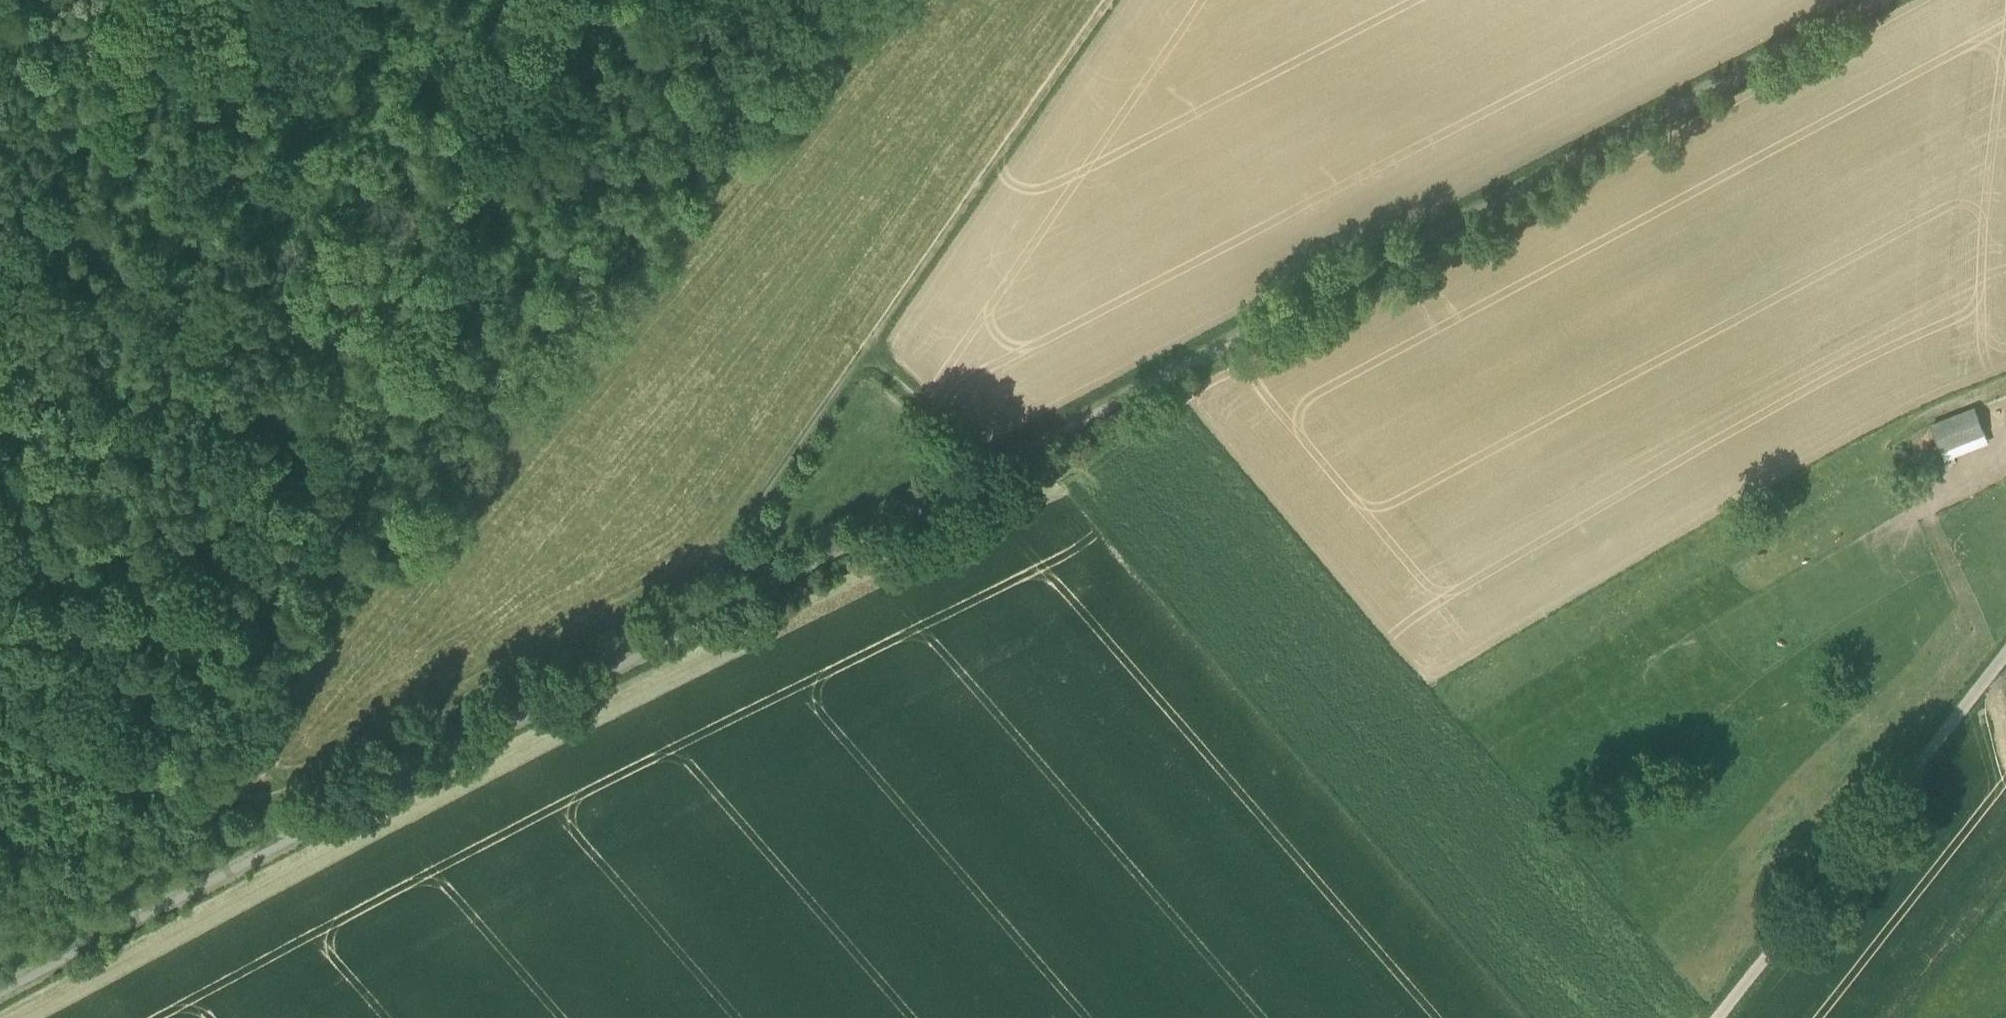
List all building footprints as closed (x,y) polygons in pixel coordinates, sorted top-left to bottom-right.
[(1931,425),(1941,448),(1985,431),(1976,408),(1931,425)]
